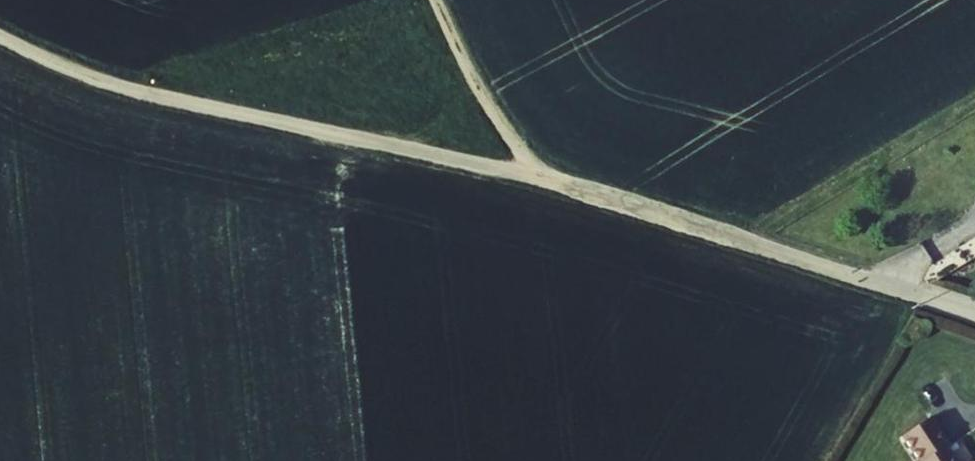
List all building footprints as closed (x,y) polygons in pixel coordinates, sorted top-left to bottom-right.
[(946,452),(951,448),(929,417),(901,437),(917,460),(952,460),(946,452)]
